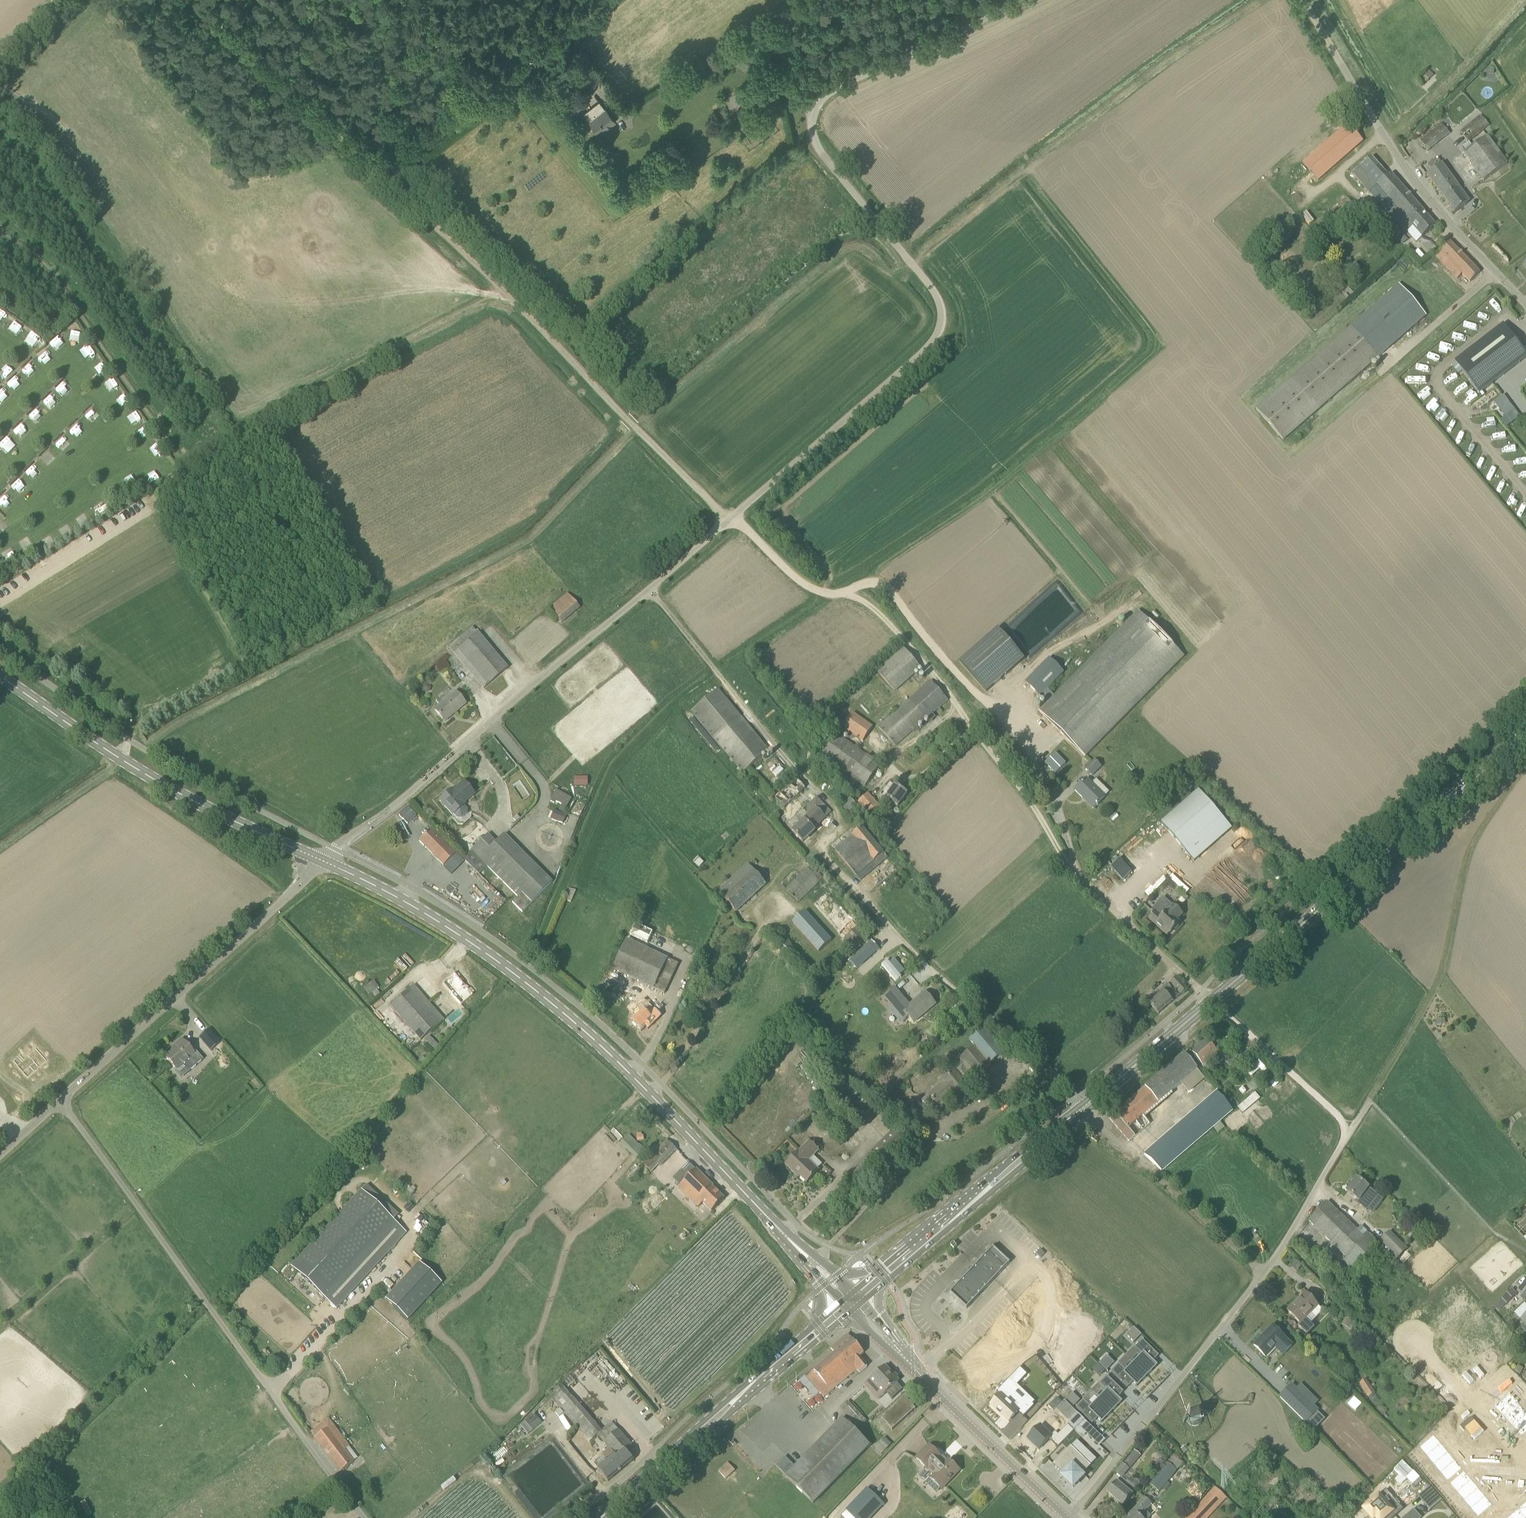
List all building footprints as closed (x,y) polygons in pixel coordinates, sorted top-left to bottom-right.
[(600,79),(592,68),(580,78),(588,89),(600,79)] [(766,102),(757,91),(751,95),(760,107),(766,102)] [(585,113),(586,115),(585,116),(599,134),(615,122),(599,102),(585,113)] [(747,104),(737,111),(743,120),(753,113),(747,104)] [(1489,125),(1488,124),(1483,117),(1482,115),(1477,119),(1462,131),(1470,141),(1488,127),(1489,125)] [(1454,129),(1452,126),(1448,130),(1443,123),(1421,140),(1429,150),(1451,133),(1450,133),(1454,129)] [(1303,163),(1318,180),(1363,142),(1348,124),(1303,163)] [(1484,181),(1508,164),(1487,136),(1464,153),(1484,181)] [(1404,216),(1396,223),(1406,233),(1413,227),(1423,237),(1436,226),(1391,174),(1388,177),(1372,158),(1353,174),(1370,193),(1377,186),(1404,216)] [(1470,202),(1460,188),(1442,164),(1427,175),(1455,213),(1470,202)] [(1310,230),(1320,241),(1357,209),(1347,198),(1310,230)] [(1462,274),(1470,282),(1480,273),(1450,242),(1435,256),(1458,279),(1462,274)] [(1257,409),(1284,439),(1426,315),(1399,285),(1257,409)] [(1525,358),(1525,354),(1503,324),(1455,362),(1480,394),(1498,380),(1525,358)] [(73,330),(70,337),(77,340),(80,333),(73,330)] [(57,338),(50,344),(57,350),(63,344),(57,338)] [(87,359),(94,354),(88,346),(81,352),(87,359)] [(36,356),(46,367),(54,359),(44,348),(36,356)] [(21,370),(29,376),(35,369),(28,362),(21,370)] [(0,372),(6,378),(11,372),(5,367),(0,372)] [(13,377),(8,383),(15,390),(21,383),(13,377)] [(57,388),(69,399),(76,392),(63,381),(57,388)] [(1505,417),(1501,420),(1507,427),(1520,417),(1504,396),(1494,403),(1505,417)] [(43,403),(50,410),(56,404),(49,397),(43,403)] [(36,425),(43,418),(35,411),(29,418),(36,425)] [(76,436),(83,429),(77,422),(69,429),(76,436)] [(20,426),(15,432),(22,438),(27,432),(20,426)] [(64,452),(69,447),(61,439),(56,445),(64,452)] [(46,453),(42,456),(48,462),(52,459),(46,453)] [(1515,465),(1525,463),(1525,458),(1525,454),(1514,455),(1515,465)] [(27,471),(34,479),(40,474),(33,466),(27,471)] [(1487,478),(1496,482),(1501,471),(1492,468),(1487,478)] [(146,476),(150,484),(158,480),(154,472),(146,476)] [(131,473),(124,478),(128,485),(135,480),(131,473)] [(4,508),(12,501),(4,494),(0,498),(0,503),(4,508)] [(28,536),(19,541),(24,549),(33,544),(28,536)] [(5,560),(14,557),(12,549),(3,551),(5,560)] [(549,610),(561,623),(580,608),(568,594),(549,610)] [(1139,611),(1040,712),(1085,757),(1184,656),(1139,611)] [(466,643),(477,634),(472,628),(461,637),(466,643)] [(997,629),(960,662),(986,692),(1024,659),(997,629)] [(466,643),(454,653),(484,689),(508,669),(478,633),(477,634),(466,643)] [(903,646),(877,669),(896,691),(922,668),(903,646)] [(1048,689),(1064,672),(1050,658),(1026,683),(1047,703),(1054,695),(1048,689)] [(948,700),(931,681),(878,728),(895,747),(920,725),(924,729),(928,727),(924,722),(948,700)] [(743,773),(770,751),(719,690),(692,711),(743,773)] [(456,692),(434,710),(444,722),(466,704),(456,692)] [(874,727),(853,713),(843,728),(863,742),(874,727)] [(856,743),(837,730),(819,754),(852,777),(849,782),(856,788),(860,783),(865,787),(881,765),(854,745),(856,743)] [(1060,748),(1051,757),(1060,765),(1068,757),(1060,748)] [(1092,776),(1101,767),(1095,761),(1086,770),(1092,776)] [(574,787),(588,787),(587,778),(574,778),(574,787)] [(776,798),(786,808),(806,789),(797,778),(776,798)] [(1097,780),(1093,785),(1087,779),(1075,791),(1093,809),(1105,797),(1109,792),(1097,780)] [(467,809),(464,806),(465,805),(463,803),(474,794),(464,782),(453,791),(452,790),(440,800),(453,815),(456,819),(461,819),(466,814),(467,809)] [(882,795),(887,799),(898,807),(907,794),(896,786),(890,783),(882,795)] [(563,812),(571,797),(555,789),(550,799),(559,804),(557,809),(563,812)] [(1195,861),(1232,829),(1199,791),(1161,824),(1195,861)] [(881,807),(869,793),(859,802),(871,816),(881,807)] [(859,806),(850,797),(842,806),(851,815),(859,806)] [(816,798),(787,825),(803,842),(815,831),(813,829),(831,813),(816,798)] [(566,816),(554,811),(550,819),(563,825),(566,816)] [(457,852),(433,828),(419,841),(443,865),(457,852)] [(863,828),(835,850),(860,881),(888,858),(863,828)] [(499,841),(497,843),(488,835),(471,851),(472,852),(464,859),(479,875),(488,867),(518,897),(512,903),(522,913),(553,883),(505,835),(499,841)] [(737,912),(767,886),(749,865),(719,893),(737,912)] [(823,877),(812,865),(786,890),(798,902),(823,877)] [(1161,906),(1155,912),(1149,918),(1164,932),(1166,929),(1170,934),(1180,923),(1177,921),(1182,914),(1174,906),(1168,912),(1161,906)] [(819,952),(832,941),(806,911),(793,922),(819,952)] [(839,934),(854,950),(868,937),(854,921),(839,934)] [(783,935),(776,928),(771,933),(778,940),(783,935)] [(679,964),(627,939),(613,969),(665,994),(679,964)] [(869,939),(849,961),(858,970),(879,948),(869,939)] [(794,948),(787,941),(778,949),(785,956),(794,948)] [(454,974),(443,984),(461,1005),(473,995),(454,974)] [(1176,976),(1170,983),(1181,994),(1188,988),(1176,976)] [(1163,991),(1149,1003),(1158,1014),(1173,1001),(1167,994),(1172,989),(1168,984),(1162,989),(1163,991)] [(390,1006),(421,1041),(444,1020),(414,986),(390,1006)] [(895,1008),(904,1000),(895,989),(885,996),(895,1008)] [(904,1011),(914,1023),(936,1004),(926,993),(904,1011)] [(631,1011),(637,1017),(632,1022),(634,1023),(633,1024),(636,1027),(637,1027),(642,1032),(646,1027),(649,1029),(662,1016),(655,1010),(650,1015),(638,1004),(631,1011)] [(970,1040),(976,1046),(990,1064),(1004,1052),(984,1028),(970,1040)] [(208,1029),(199,1037),(211,1050),(220,1042),(208,1029)] [(165,1057),(176,1070),(194,1054),(182,1039),(175,1045),(176,1047),(165,1057)] [(1209,1060),(1215,1067),(1224,1059),(1207,1040),(1192,1053),(1202,1065),(1209,1060)] [(440,1047),(437,1044),(432,1049),(435,1052),(440,1047)] [(991,1065),(990,1064),(976,1046),(960,1059),(964,1064),(955,1072),(966,1084),(975,1077),(976,1078),(991,1065)] [(17,1066),(28,1078),(47,1061),(36,1048),(24,1059),(20,1055),(13,1061),(17,1065),(17,1066)] [(1243,1064),(1255,1054),(1251,1048),(1238,1059),(1243,1064)] [(1143,1116),(1197,1069),(1185,1054),(1110,1119),(1129,1141),(1150,1124),(1143,1116)] [(1259,1055),(1252,1062),(1254,1063),(1260,1070),(1268,1078),(1274,1071),(1259,1055)] [(969,1088),(966,1084),(955,1072),(944,1081),(945,1082),(929,1096),(923,1100),(930,1110),(936,1105),(939,1108),(955,1094),(958,1098),(969,1088)] [(1256,1092),(1238,1106),(1243,1112),(1260,1098),(1256,1092)] [(1218,1093),(1145,1156),(1161,1171),(1233,1110),(1218,1093)] [(911,1138),(899,1126),(847,1175),(859,1187),(911,1138)] [(659,1165),(660,1166),(677,1149),(667,1140),(643,1164),(651,1172),(659,1165)] [(809,1142),(800,1152),(786,1165),(794,1173),(796,1172),(807,1183),(819,1171),(809,1161),(819,1151),(809,1142)] [(697,1169),(679,1188),(699,1207),(703,1203),(712,1212),(725,1199),(713,1187),(714,1186),(697,1169)] [(1347,1192),(1359,1201),(1357,1203),(1368,1212),(1380,1196),(1368,1188),(1357,1178),(1347,1192)] [(366,1185),(299,1258),(298,1259),(290,1267),(336,1309),(407,1233),(393,1221),(399,1215),(366,1185)] [(1309,1221),(1347,1258),(1343,1261),(1353,1270),(1378,1243),(1369,1235),(1366,1238),(1363,1236),(1327,1202),(1309,1221)] [(1408,1249),(1390,1231),(1381,1240),(1398,1258),(1408,1249)] [(1010,1263),(1001,1254),(993,1247),(986,1254),(985,1253),(982,1256),(983,1258),(973,1269),(971,1268),(968,1271),(970,1272),(950,1293),(967,1309),(1010,1263)] [(1041,1258),(1045,1253),(1040,1249),(1036,1254),(1041,1258)] [(405,1320),(439,1283),(416,1262),(382,1299),(405,1320)] [(1517,1292),(1522,1296),(1525,1292),(1525,1284),(1517,1292)] [(1512,1290),(1508,1293),(1502,1299),(1507,1304),(1517,1295),(1512,1290)] [(1316,1328),(1306,1318),(1318,1306),(1305,1293),(1288,1311),(1301,1324),(1299,1326),(1309,1335),(1316,1328)] [(1292,1345),(1284,1337),(1273,1326),(1254,1345),(1266,1357),(1275,1347),(1283,1355),(1292,1345)] [(1126,1336),(1134,1343),(1141,1335),(1134,1328),(1126,1336)] [(864,1353),(852,1339),(807,1377),(806,1376),(800,1381),(807,1390),(814,1385),(824,1397),(857,1370),(860,1373),(867,1367),(859,1357),(864,1353)] [(1142,1354),(1134,1363),(1148,1376),(1158,1366),(1154,1361),(1159,1356),(1143,1340),(1136,1347),(1135,1348),(1142,1354)] [(975,1356),(953,1380),(976,1401),(982,1395),(978,1392),(992,1377),(995,1379),(1001,1372),(989,1361),(985,1366),(975,1356)] [(1106,1357),(1099,1364),(1107,1371),(1113,1365),(1106,1357)] [(1148,1376),(1134,1363),(1126,1371),(1119,1364),(1112,1372),(1128,1388),(1134,1382),(1138,1386),(1148,1376)] [(1098,1365),(1093,1369),(1100,1376),(1105,1372),(1098,1365)] [(886,1367),(870,1381),(865,1386),(878,1400),(883,1396),(899,1381),(886,1367)] [(1001,1396),(992,1405),(1003,1416),(1003,1415),(1008,1420),(1011,1417),(1012,1418),(1017,1412),(1024,1418),(1034,1406),(1028,1400),(1024,1405),(1011,1392),(1028,1375),(1020,1368),(997,1392),(1001,1396)] [(598,1372),(594,1375),(604,1386),(608,1383),(598,1372)] [(1107,1390),(1099,1399),(1113,1412),(1123,1402),(1119,1398),(1124,1392),(1108,1376),(1100,1383),(1100,1384),(1107,1390)] [(1366,1378),(1359,1383),(1369,1397),(1376,1392),(1366,1378)] [(1306,1423),(1319,1410),(1292,1384),(1280,1397),(1306,1423)] [(1113,1412),(1099,1399),(1092,1392),(1091,1391),(1083,1400),(1084,1400),(1076,1408),(1093,1424),(1098,1418),(1103,1423),(1113,1412)] [(1080,1401),(1072,1393),(1066,1399),(1074,1407),(1080,1401)] [(1495,1405),(1505,1416),(1519,1403),(1510,1393),(1495,1405)] [(545,1416),(552,1410),(562,1420),(566,1417),(549,1398),(537,1408),(545,1416)] [(882,1419),(893,1431),(916,1409),(905,1398),(882,1419)] [(602,1431),(580,1405),(575,1400),(563,1411),(590,1442),(598,1435),(610,1448),(602,1455),(607,1460),(597,1469),(608,1482),(634,1460),(627,1451),(633,1445),(612,1422),(602,1431)] [(848,1401),(841,1408),(859,1428),(867,1421),(848,1401)] [(593,1416),(597,1410),(587,1403),(583,1409),(593,1416)] [(1519,1403),(1505,1416),(1513,1425),(1525,1414),(1525,1411),(1519,1403)] [(1189,1413),(1188,1414),(1187,1415),(1187,1417),(1187,1419),(1187,1421),(1188,1422),(1189,1424),(1190,1425),(1192,1426),(1193,1427),(1195,1427),(1197,1426),(1199,1426),(1200,1425),(1201,1423),(1202,1422),(1203,1420),(1203,1418),(1202,1416),(1202,1415),(1201,1413),(1199,1412),(1198,1411),(1196,1411),(1194,1411),(1192,1411),(1191,1411),(1189,1413)] [(534,1414),(520,1426),(528,1434),(541,1423),(534,1414)] [(1513,1425),(1513,1426),(1522,1436),(1525,1432),(1525,1414),(1513,1425)] [(328,1418),(310,1431),(314,1437),(341,1472),(353,1462),(344,1450),(349,1446),(328,1418)] [(813,1503),(870,1445),(843,1419),(786,1477),(813,1503)] [(1095,1430),(1085,1420),(1079,1426),(1089,1436),(1095,1430)] [(1041,1426),(1028,1439),(1039,1450),(1049,1440),(1058,1448),(1074,1431),(1068,1425),(1058,1435),(1055,1432),(1051,1436),(1041,1426)] [(1419,1447),(1427,1455),(1441,1443),(1434,1435),(1419,1447)] [(1427,1455),(1434,1463),(1448,1452),(1441,1443),(1427,1455)] [(917,1459),(935,1476),(932,1479),(942,1489),(960,1471),(949,1461),(947,1463),(940,1456),(930,1446),(917,1459)] [(1085,1476),(1083,1474),(1091,1466),(1071,1446),(1053,1465),(1063,1474),(1061,1477),(1073,1488),(1085,1476)] [(1121,1477),(1140,1455),(1134,1450),(1123,1464),(1116,1473),(1121,1477)] [(1433,1464),(1440,1472),(1455,1460),(1448,1452),(1434,1463),(1433,1464)] [(1440,1472),(1448,1481),(1462,1469),(1455,1460),(1440,1472)] [(728,1463),(718,1471),(726,1479),(735,1471),(728,1463)] [(1159,1492),(1177,1471),(1167,1463),(1146,1487),(1152,1492),(1155,1488),(1159,1492)] [(1450,1483),(1457,1492),(1471,1480),(1464,1471),(1450,1483)] [(1126,1481),(1121,1477),(1108,1493),(1124,1506),(1133,1495),(1138,1489),(1127,1480),(1126,1481)] [(1471,1480),(1457,1492),(1464,1500),(1478,1488),(1471,1480)] [(1220,1491),(1216,1487),(1186,1517),(1208,1517),(1228,1497),(1220,1491)] [(1430,1511),(1442,1500),(1430,1487),(1418,1497),(1430,1511)] [(855,1517),(870,1517),(884,1504),(867,1488),(846,1510),(855,1517)] [(1464,1500),(1471,1508),(1485,1496),(1478,1488),(1464,1500)] [(1375,1499),(1373,1501),(1373,1502),(1369,1505),(1367,1507),(1366,1507),(1364,1509),(1368,1514),(1369,1515),(1370,1517),(1371,1517),(1372,1517),(1376,1517),(1393,1517),(1401,1511),(1397,1507),(1394,1509),(1388,1502),(1392,1499),(1385,1491),(1376,1499),(1375,1499)] [(1471,1508),(1478,1517),(1492,1505),(1485,1496),(1471,1508)] [(1140,1516),(1152,1504),(1145,1497),(1138,1505),(1139,1505),(1129,1515),(1131,1517),(1141,1517),(1140,1516)] [(1525,1502),(1518,1509),(1525,1517),(1525,1502)] [(1413,1509),(1403,1517),(1421,1517),(1413,1509)] [(1518,1509),(1510,1516),(1511,1517),(1525,1517),(1518,1509)]
